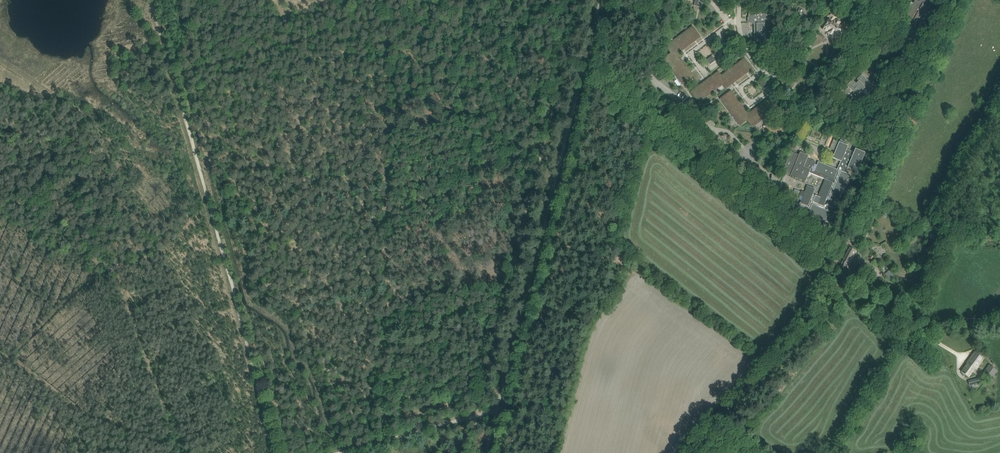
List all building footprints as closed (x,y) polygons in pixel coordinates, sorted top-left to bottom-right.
[(855,10),(856,8),(857,8),(859,3),(853,0),(845,0),(844,1),(845,1),(843,4),(845,5),(853,9),(855,10)] [(915,0),(915,1),(902,24),(915,31),(928,7),(928,8),(928,7),(929,8),(933,1),(933,0),(915,0)] [(754,43),(763,43),(763,46),(771,46),(771,37),(767,37),(767,26),(770,26),(770,11),(749,12),(749,18),(750,18),(750,22),(754,22),(754,43)] [(839,24),(840,23),(836,20),(836,21),(834,20),(836,16),(830,12),(828,16),(830,18),(824,29),(829,32),(828,33),(829,33),(829,35),(831,36),(832,35),(833,36),(833,35),(838,38),(844,27),(839,24)] [(671,53),(664,59),(667,62),(667,61),(671,66),(670,67),(680,79),(681,80),(681,81),(684,85),(694,78),(691,73),(690,74),(689,73),(690,72),(682,61),(681,62),(677,58),(679,57),(677,54),(679,52),(678,51),(683,48),(684,49),(694,41),(694,40),(695,40),(696,40),(700,37),(693,27),(688,30),(689,31),(687,32),(687,31),(674,41),(675,41),(670,45),(669,44),(666,47),(671,53)] [(707,59),(710,65),(716,61),(712,56),(707,59)] [(691,92),(699,102),(703,99),(703,98),(704,97),(705,98),(717,88),(717,87),(721,84),(722,85),(725,89),(731,84),(730,83),(735,80),(736,81),(746,73),(746,72),(747,72),(752,69),(744,59),(740,62),(741,63),(739,64),(739,63),(726,73),(727,73),(722,77),(721,76),(718,72),(712,76),(713,78),(709,81),(708,80),(697,88),(698,88),(696,89),(696,88),(691,92)] [(859,81),(856,84),(848,76),(840,85),(841,86),(834,94),(850,109),(858,100),(857,99),(859,97),(862,100),(875,87),(862,74),(857,80),(859,81)] [(760,85),(763,90),(769,86),(765,81),(760,85)] [(738,122),(740,125),(747,120),(752,127),(755,125),(755,124),(760,120),(760,121),(773,112),(773,111),(774,110),(774,111),(779,107),(771,97),(767,101),(766,102),(755,109),(756,110),(751,114),(751,113),(748,115),(746,112),(745,113),(741,108),(743,107),(735,97),(734,97),(733,96),(734,96),(731,91),(721,99),(724,103),(725,103),(725,104),(734,117),(735,117),(739,121),(738,122)] [(786,163),(784,168),(787,168),(786,171),(792,173),(791,176),(805,181),(809,172),(826,179),(826,180),(825,179),(818,196),(813,194),(815,189),(807,185),(804,192),(801,191),(800,195),(802,197),(800,203),(799,205),(795,203),(792,211),(804,216),(806,212),(815,215),(814,218),(818,220),(820,217),(826,220),(825,221),(831,223),(837,210),(835,209),(837,203),(840,204),(842,199),(839,198),(844,186),(847,186),(849,182),(846,181),(849,175),(849,174),(846,173),(848,168),(857,172),(859,169),(862,170),(865,163),(862,161),(865,153),(855,149),(854,152),(847,149),(848,146),(839,142),(834,140),(830,149),(835,151),(833,158),(841,161),(837,169),(818,162),(814,172),(812,171),(816,162),(807,158),(808,156),(801,153),(800,155),(791,152),(787,161),(789,162),(789,164),(786,163)] [(848,268),(857,251),(850,247),(840,266),(844,269),(846,267),(848,268)] [(864,267),(862,265),(858,270),(867,276),(872,269),(866,264),(864,267)] [(984,358),(975,351),(967,363),(961,372),(968,377),(975,368),(976,369),(984,358)] [(997,371),(989,365),(983,373),(991,379),(997,371)]
